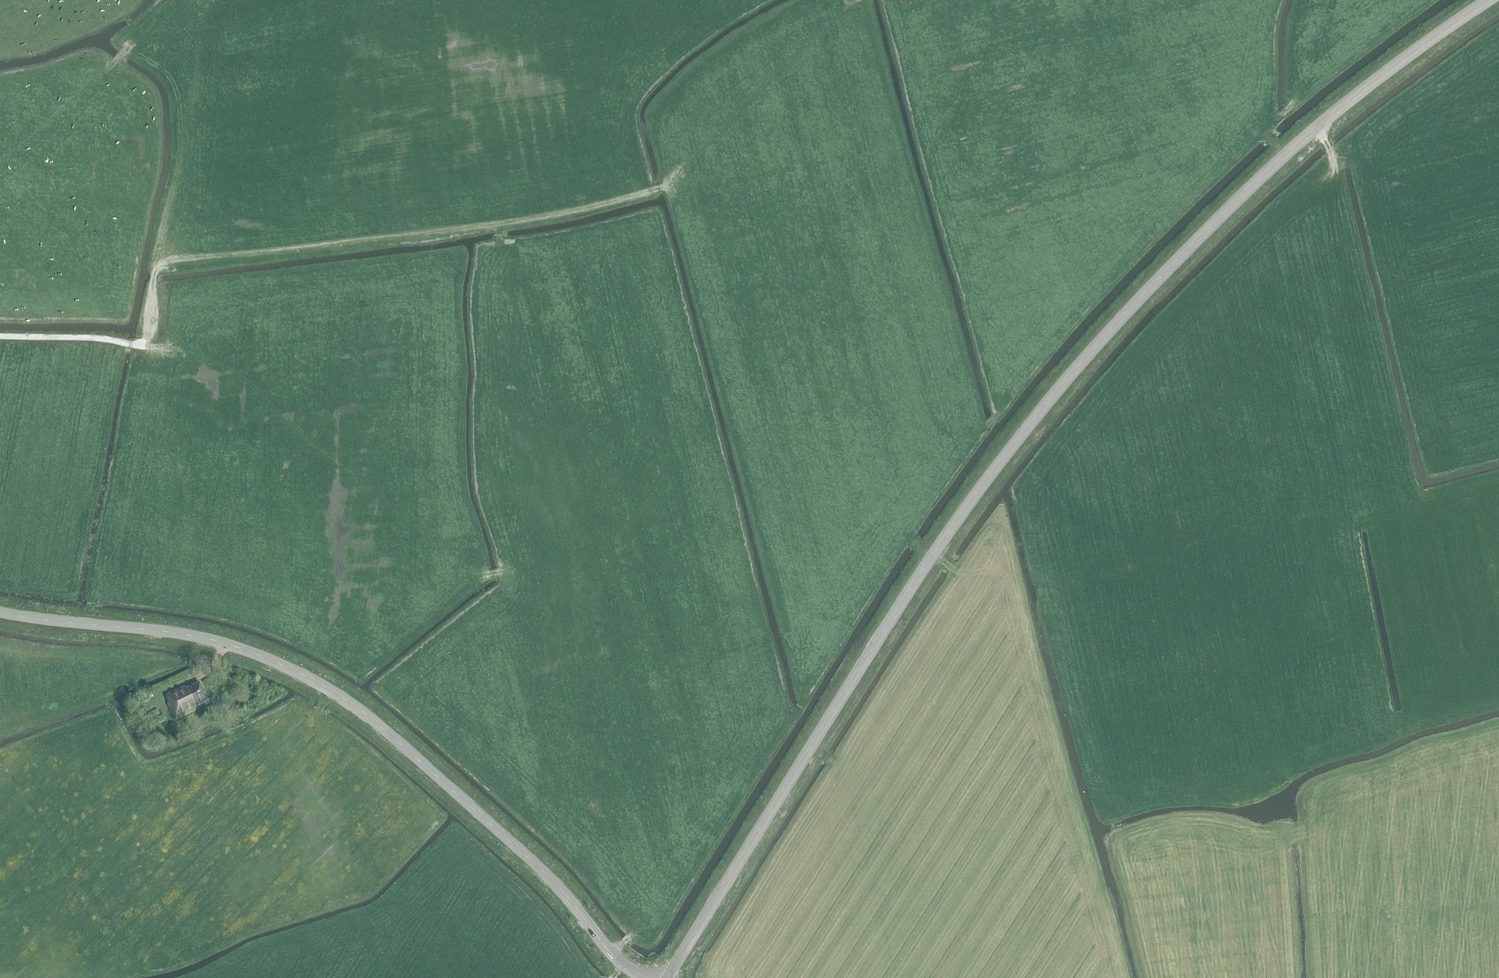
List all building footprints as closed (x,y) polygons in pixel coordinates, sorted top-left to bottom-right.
[(208,701),(199,683),(186,689),(185,686),(166,695),(169,702),(168,703),(176,720),(203,707),(202,704),(208,701)]
